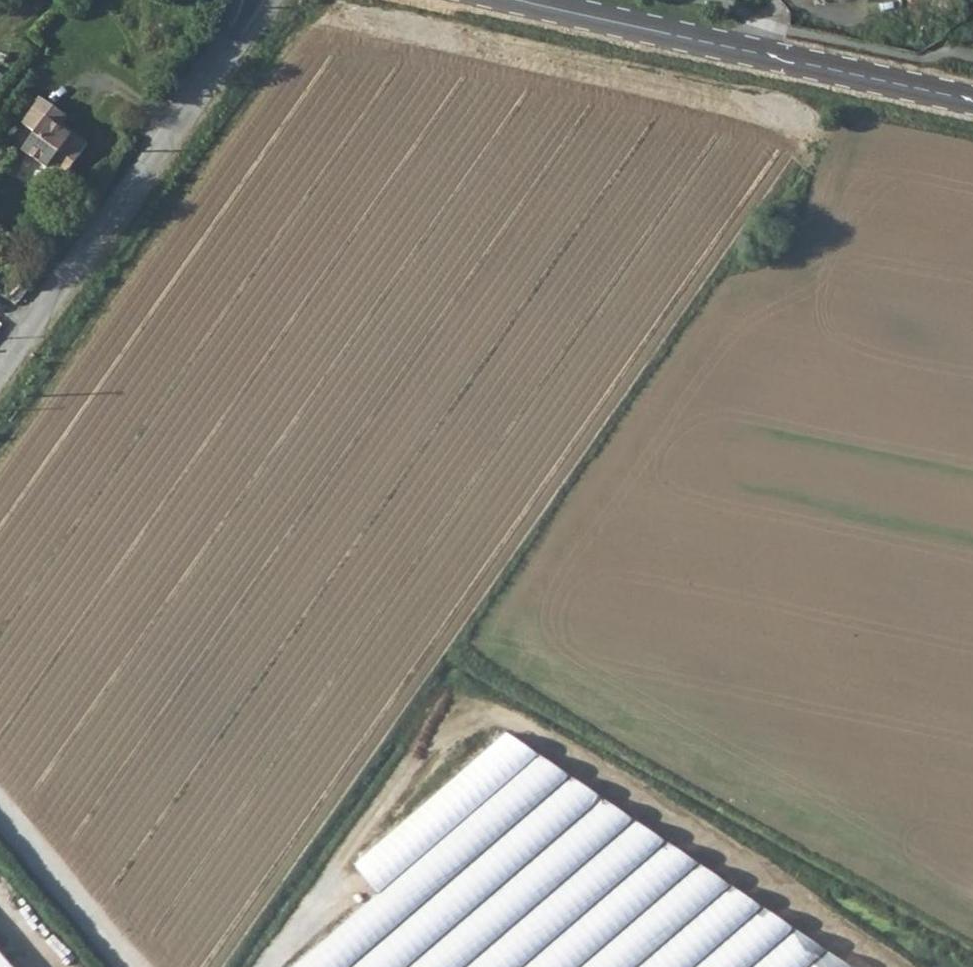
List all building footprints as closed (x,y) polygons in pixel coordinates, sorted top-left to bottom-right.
[(61,129),(68,118),(42,99),(24,125),(38,135),(25,152),(64,180),(91,143),(74,132),(71,136),(61,129)] [(506,738),(350,860),(378,894),(292,966),(847,966),(506,738)] [(0,955),(0,966),(10,966),(0,955)]
